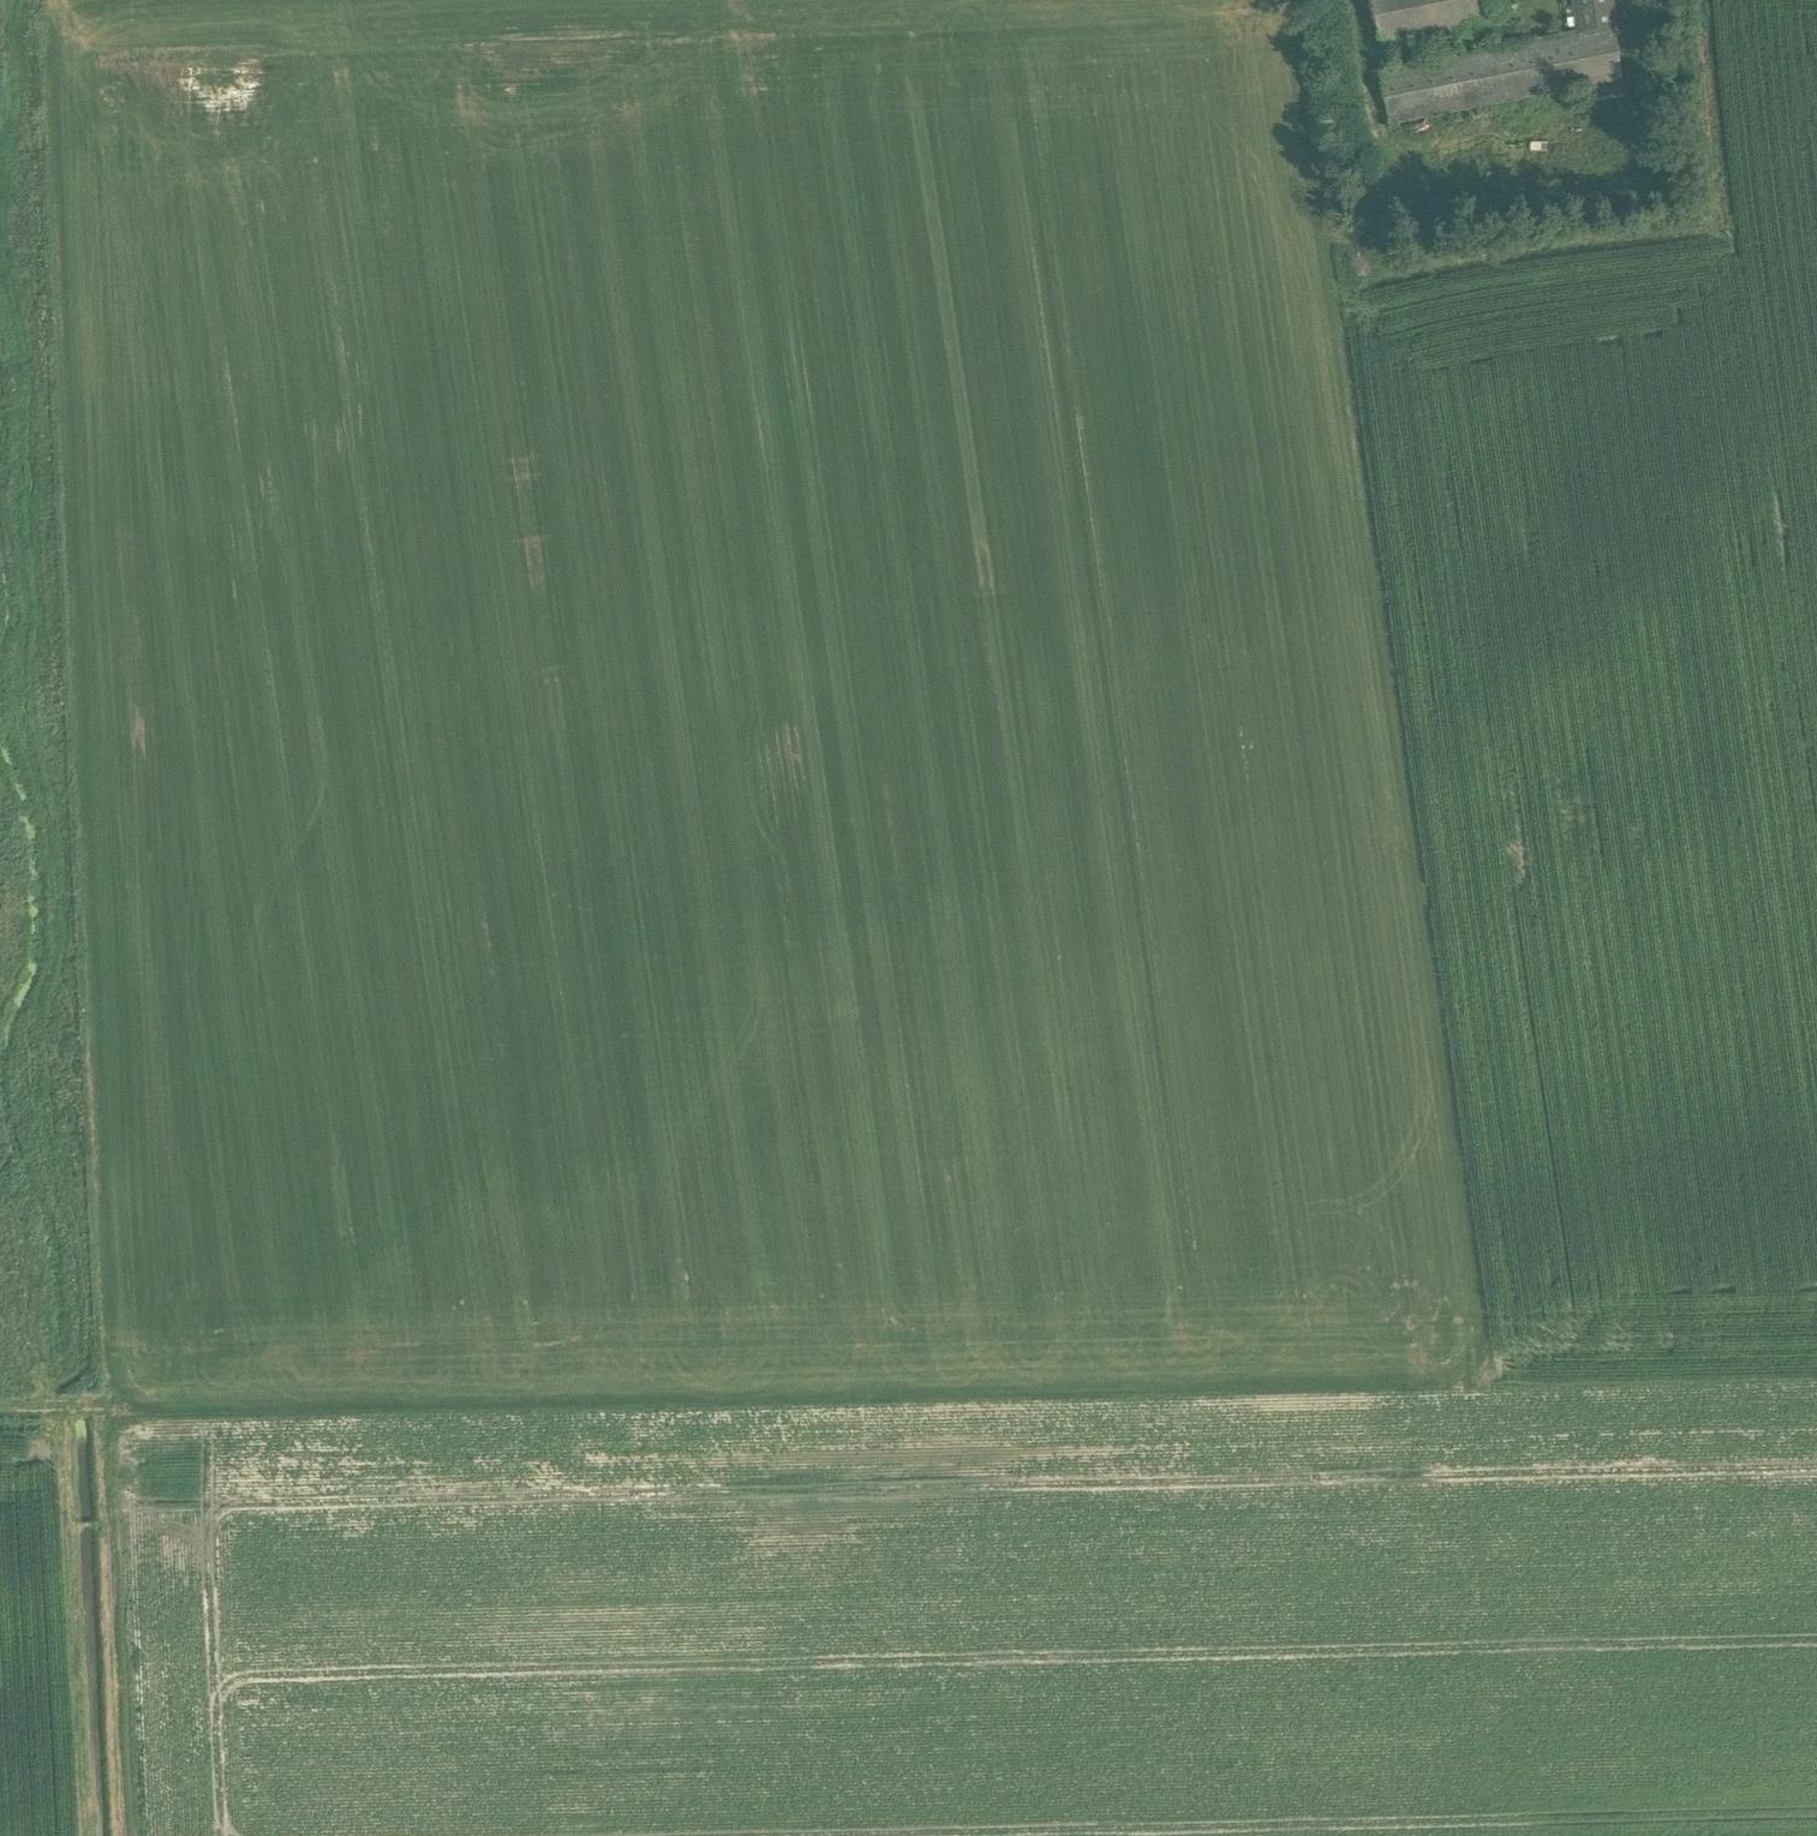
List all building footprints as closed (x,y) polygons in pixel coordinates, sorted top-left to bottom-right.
[(1385,45),(1499,23),(1494,0),(1376,0),(1385,45)] [(1583,25),(1576,26),(1577,32),(1384,69),(1394,123),(1627,76),(1614,0),(1578,0),(1583,25)]
